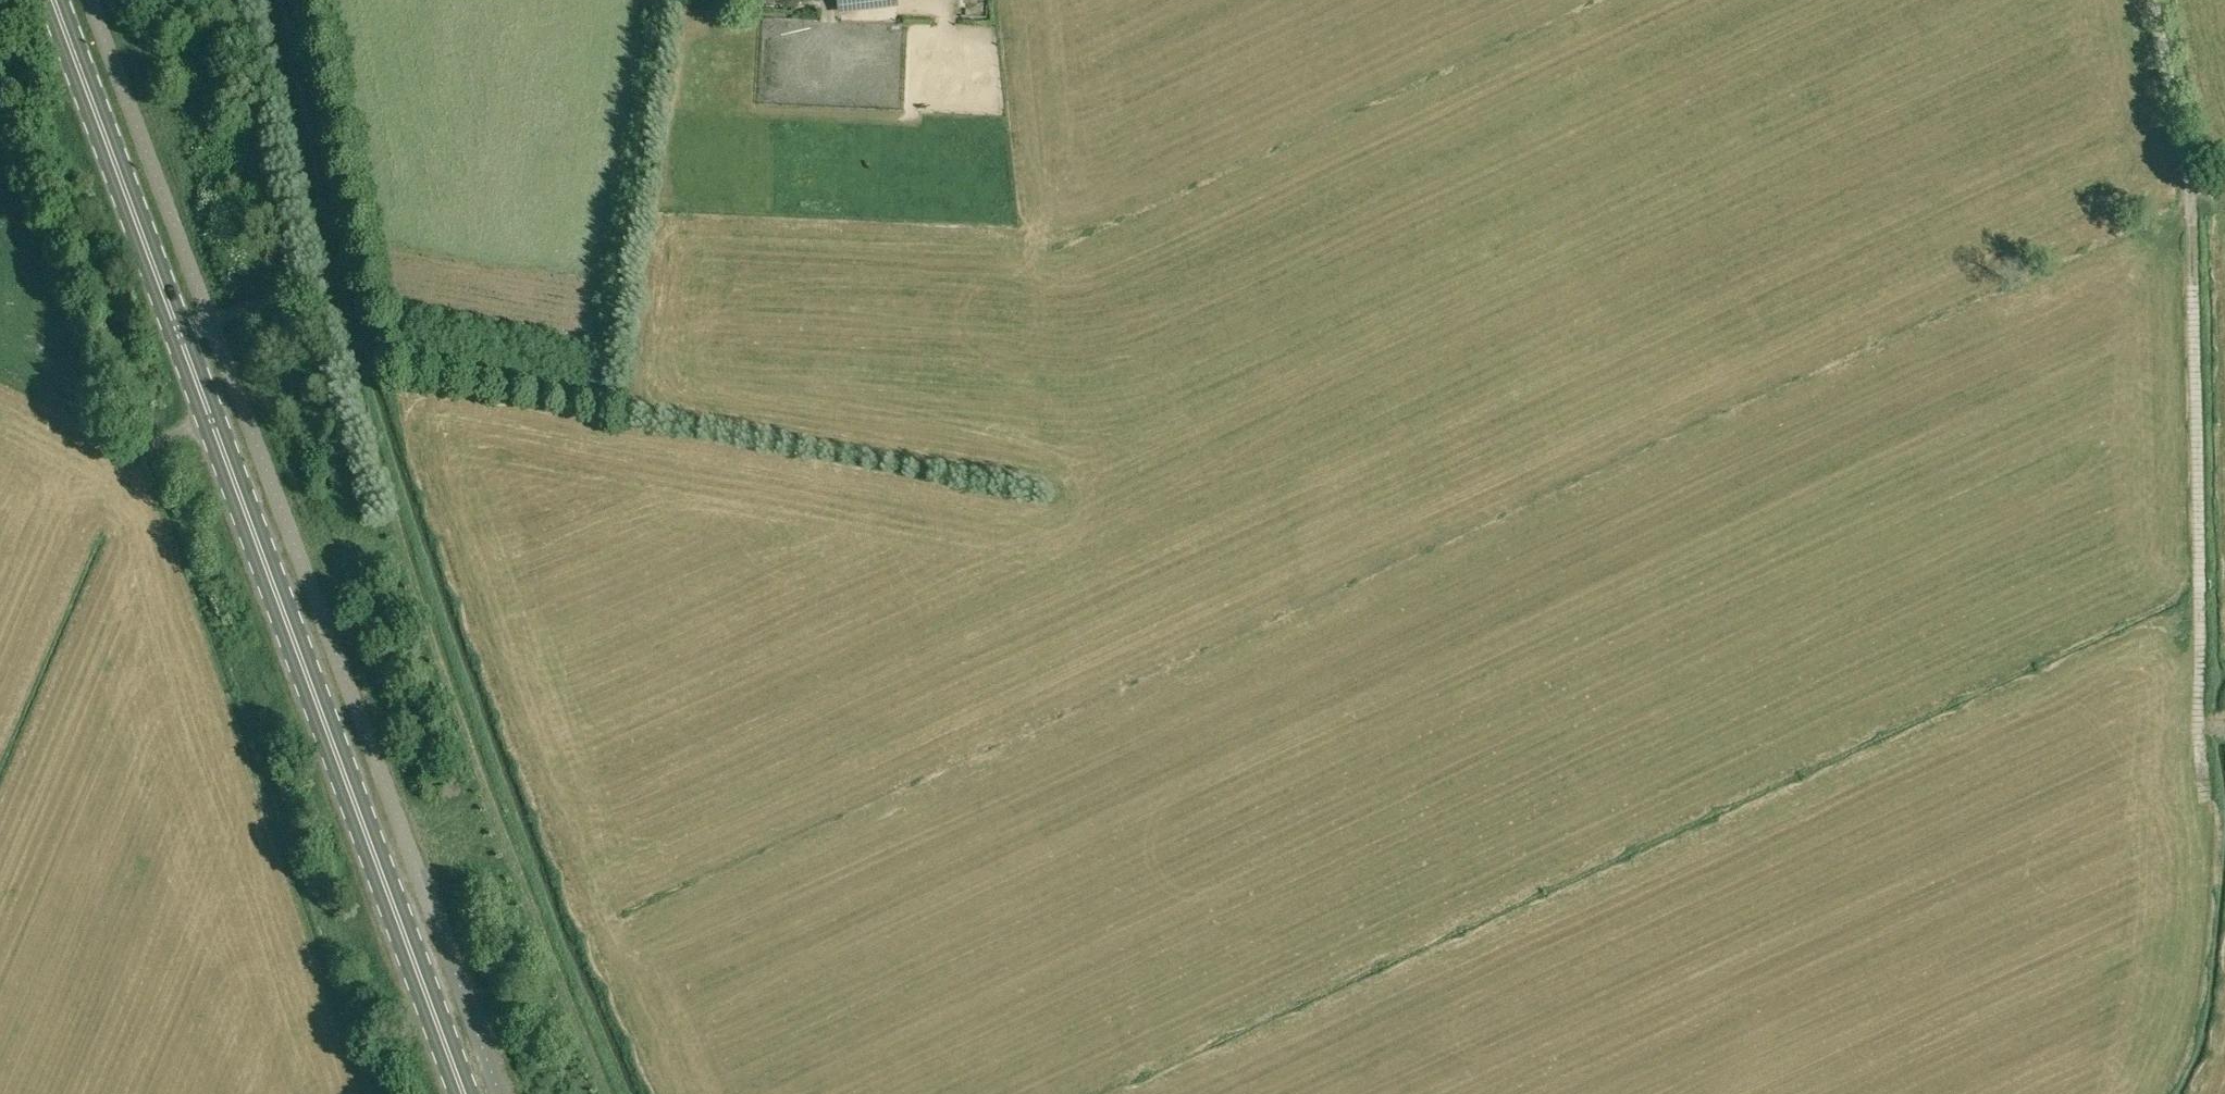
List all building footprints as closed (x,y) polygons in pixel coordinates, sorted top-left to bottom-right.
[(839,14),(892,7),(891,0),(837,0),(839,14)]
